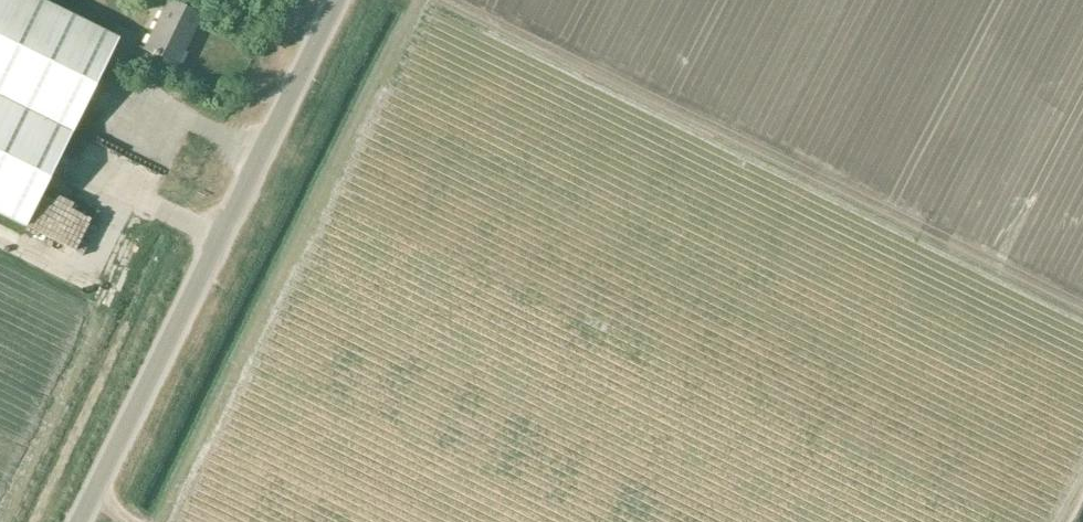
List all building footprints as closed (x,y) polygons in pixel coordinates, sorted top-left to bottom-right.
[(71,133),(117,40),(37,0),(0,0),(0,98),(71,133)] [(143,50),(177,67),(201,16),(169,0),(168,0),(143,50)] [(0,98),(0,215),(25,227),(71,133),(0,98)]
